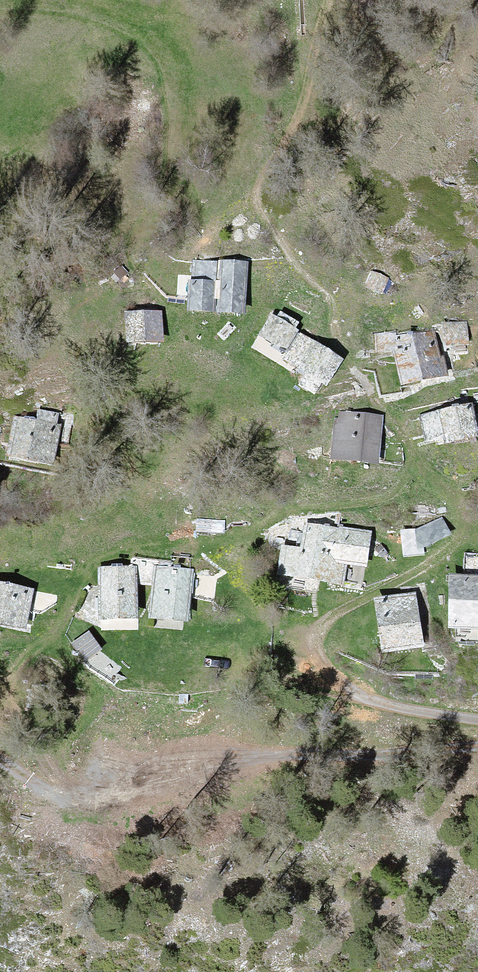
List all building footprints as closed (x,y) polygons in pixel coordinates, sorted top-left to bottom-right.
[(216,263),(194,262),(191,308),(213,309),(216,263)] [(246,264),(221,263),(219,310),(244,311),(246,264)] [(387,279),(373,273),(368,284),(382,290),(387,279)] [(159,312),(127,313),(128,340),(160,339),(159,312)] [(295,332),(272,319),(262,337),(285,349),(295,332)] [(467,343),(466,323),(445,324),(446,344),(467,343)] [(398,337),(378,336),(378,350),(397,350),(403,381),(446,374),(443,357),(437,358),(433,333),(398,337)] [(340,359),(300,336),(288,357),(310,370),(301,384),(314,391),(321,378),(327,381),(340,359)] [(469,407),(424,417),(430,443),(475,433),(469,407)] [(380,418),(341,414),(336,455),(376,459),(380,418)] [(58,427),(19,420),(13,454),(52,461),(58,427)] [(403,526),(405,547),(450,543),(448,521),(403,526)] [(304,551),(283,548),(280,572),(340,582),(343,559),(364,562),(369,534),(308,525),(304,551)] [(134,568),(101,569),(102,616),(135,615),(134,568)] [(191,572),(157,568),(152,614),(187,618),(191,572)] [(451,579),(451,624),(477,624),(477,579),(451,579)] [(0,585),(0,621),(24,626),(31,592),(0,585)] [(414,597),(379,602),(385,646),(420,641),(414,597)]
